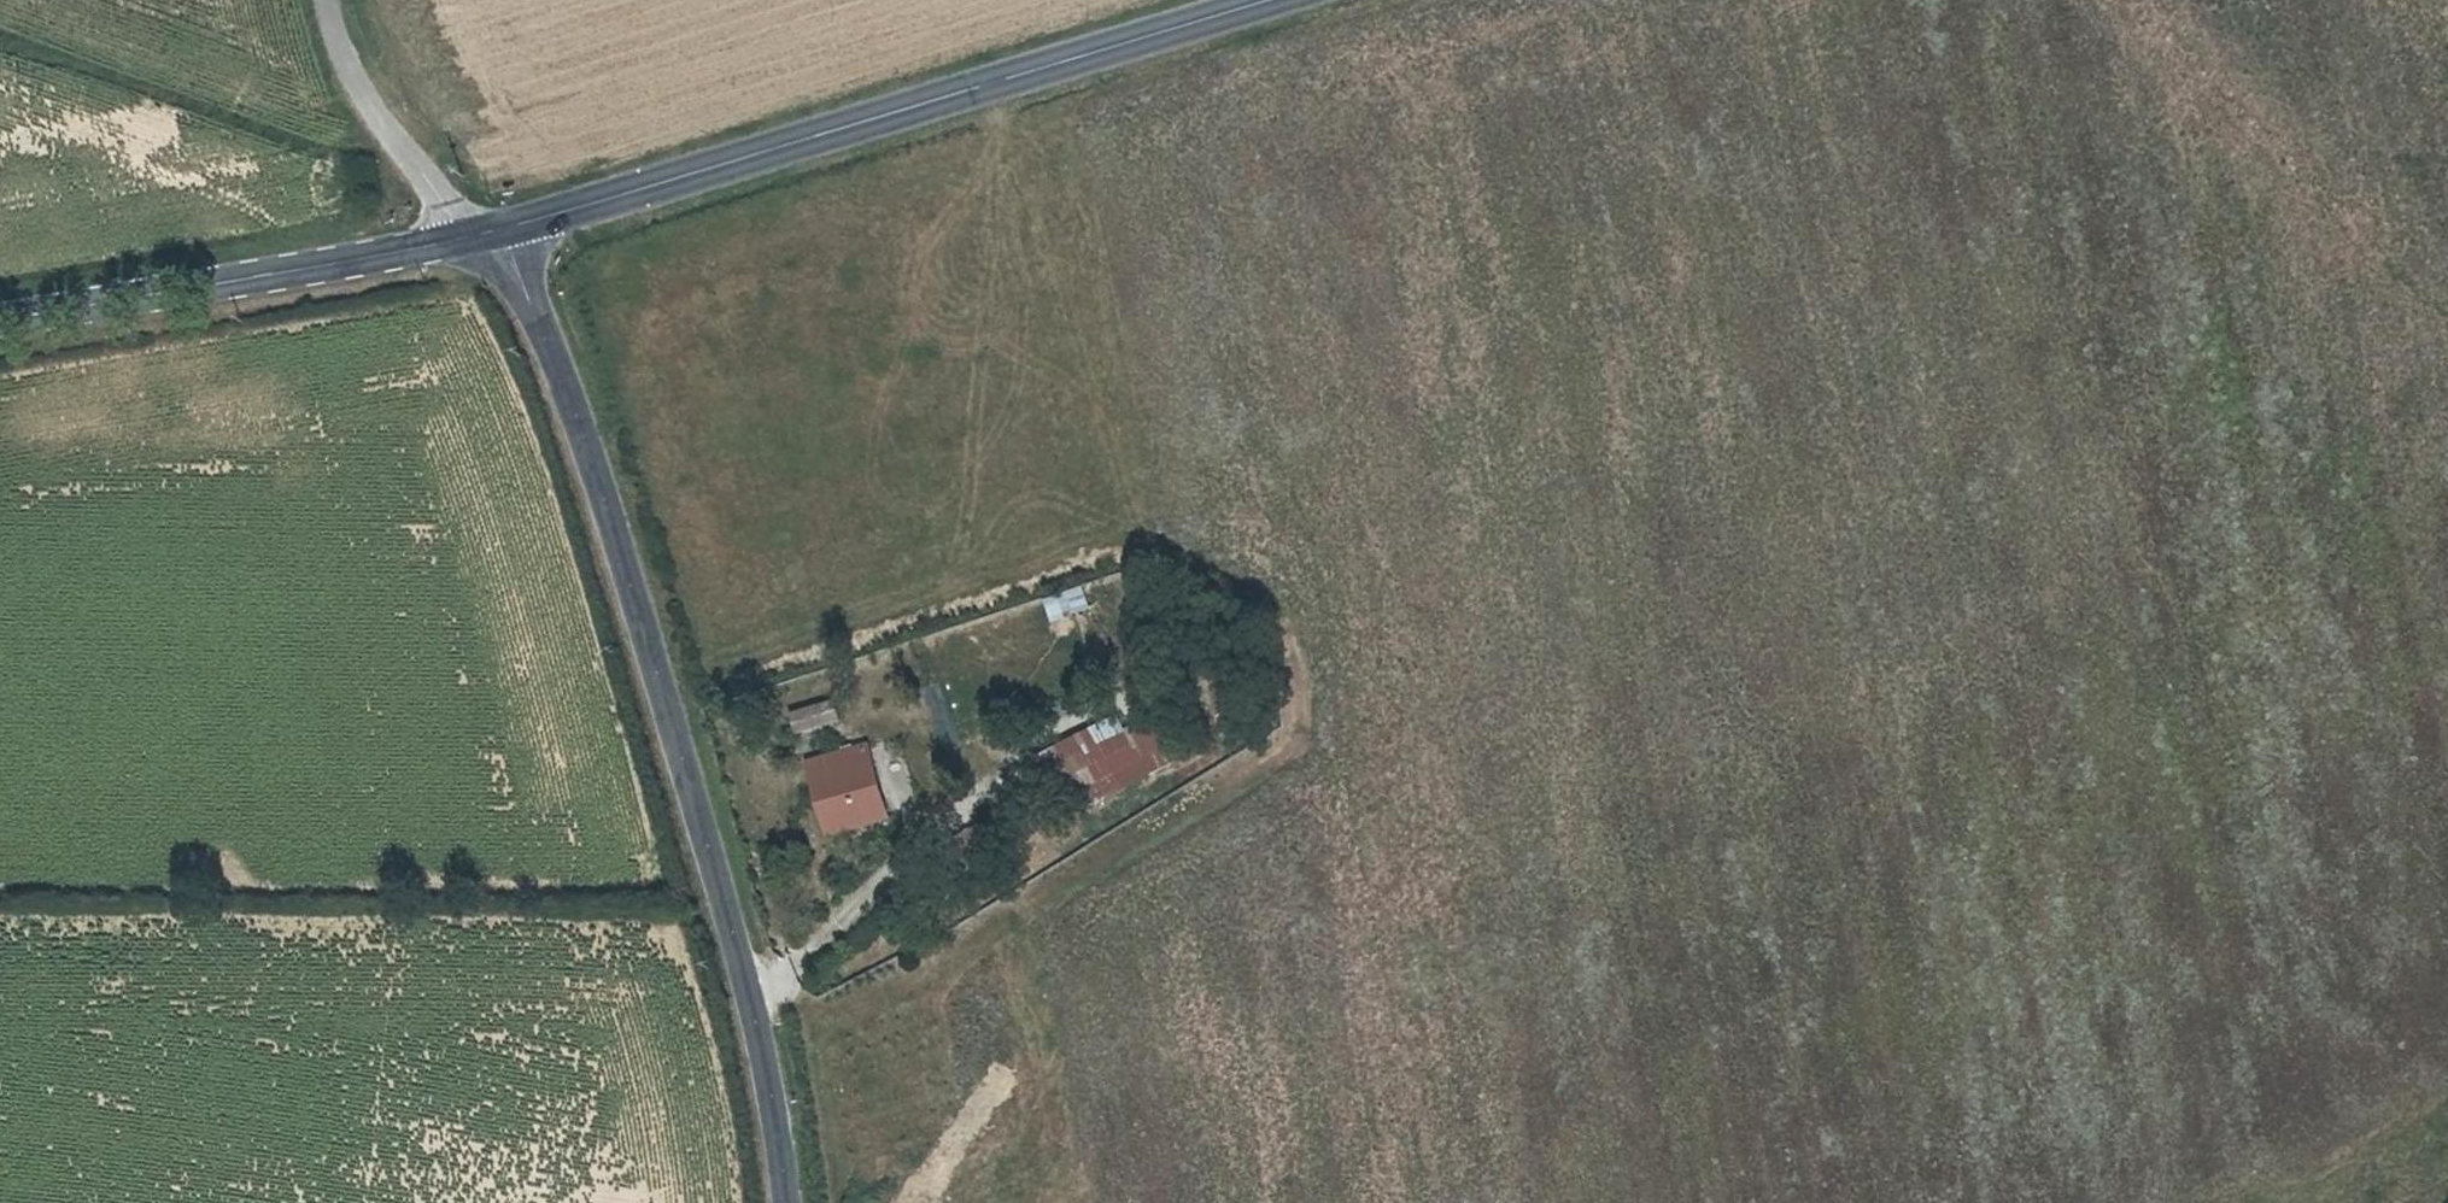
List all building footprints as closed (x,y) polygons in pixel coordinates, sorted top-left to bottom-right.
[(1052,622),(1093,613),(1088,589),(1047,598),(1052,622)] [(831,690),(789,704),(795,723),(838,709),(831,690)] [(1069,740),(1090,800),(1173,772),(1157,724),(1126,734),(1122,722),(1069,740)] [(878,731),(808,753),(836,838),(905,816),(878,731)]
